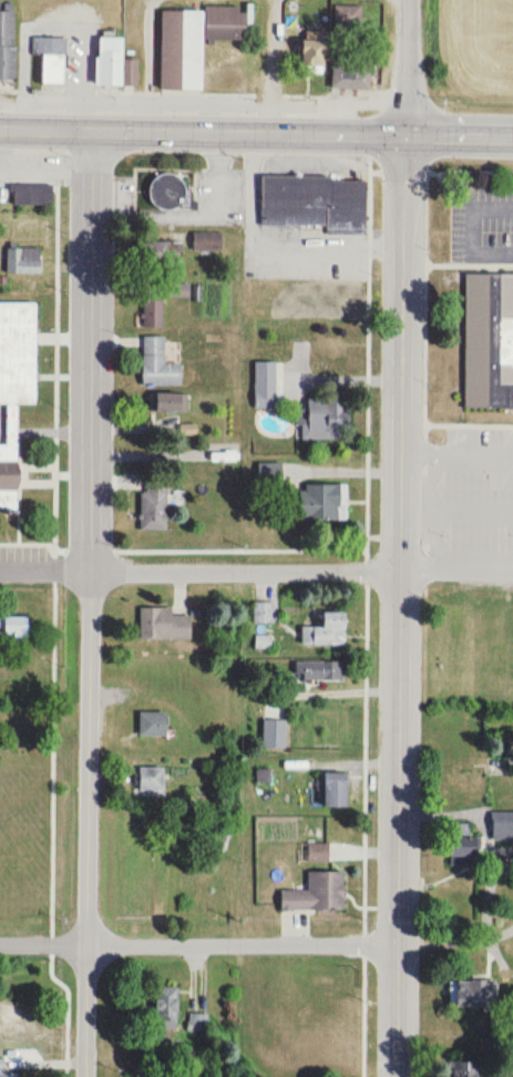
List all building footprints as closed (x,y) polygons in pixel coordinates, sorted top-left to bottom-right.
[(156,0),(157,80),(199,82),(199,0),(156,0)] [(362,6),(335,6),(335,32),(362,32),(362,6)] [(0,10),(0,81),(16,81),(16,10),(0,10)] [(94,27),(116,27),(115,78),(92,75),(94,27)] [(302,72),(322,76),(330,35),(311,31),(302,72)] [(67,39),(34,38),(34,54),(43,54),(43,86),(67,86),(67,39)] [(334,86),(370,88),(371,64),(334,63),(334,86)] [(185,180),(181,175),(176,173),(170,171),(164,172),(158,174),(154,177),(151,183),(150,189),(151,196),(154,202),(158,206),(165,208),(172,208),(177,206),(183,203),(186,197),(187,192),(187,185),(185,180)] [(261,172),(259,222),(367,226),(367,176),(261,172)] [(11,206),(54,206),(54,185),(11,185),(11,206)] [(222,233),(193,233),(193,251),(222,251),(222,233)] [(147,258),(181,258),(181,243),(147,243),(147,258)] [(7,275),(42,275),(42,247),(7,247),(7,275)] [(465,269),(512,270),(512,408),(463,407),(465,269)] [(164,327),(163,297),(189,297),(189,283),(143,284),(144,327),(164,327)] [(38,403),(38,296),(0,296),(0,402),(38,403)] [(314,315),(314,299),(294,299),(294,315),(314,315)] [(143,385),(182,385),(182,363),(165,363),(165,336),(143,336),(143,385)] [(256,408),(277,408),(276,386),(275,386),(275,368),(255,368),(256,408)] [(155,412),(187,412),(187,393),(155,393),(155,412)] [(303,399),(303,439),(349,439),(349,398),(303,399)] [(16,496),(12,441),(0,441),(0,496),(16,496)] [(341,519),(341,484),(302,484),(302,519),(341,519)] [(167,486),(141,486),(141,530),(167,530),(167,486)] [(173,608),(141,608),(141,641),(192,641),(192,617),(173,617),(173,608)] [(302,645),(346,645),(346,612),(324,612),(324,626),(302,626),(302,645)] [(29,637),(29,618),(6,618),(6,637),(29,637)] [(296,661),(296,680),(344,680),(344,661),(296,661)] [(169,713),(140,713),(140,737),(169,737),(169,713)] [(165,794),(165,767),(141,767),(141,794),(165,794)] [(348,807),(348,773),(325,773),(325,807),(348,807)] [(492,842),(512,841),(512,811),(491,811),(492,842)] [(345,872),(309,872),(309,890),(282,890),(282,911),(345,911),(345,872)] [(498,981),(449,981),(449,1009),(498,1009),(498,981)] [(179,987),(157,987),(157,1030),(179,1030),(179,987)] [(19,1034),(19,1001),(0,1001),(0,1034),(19,1034)]
